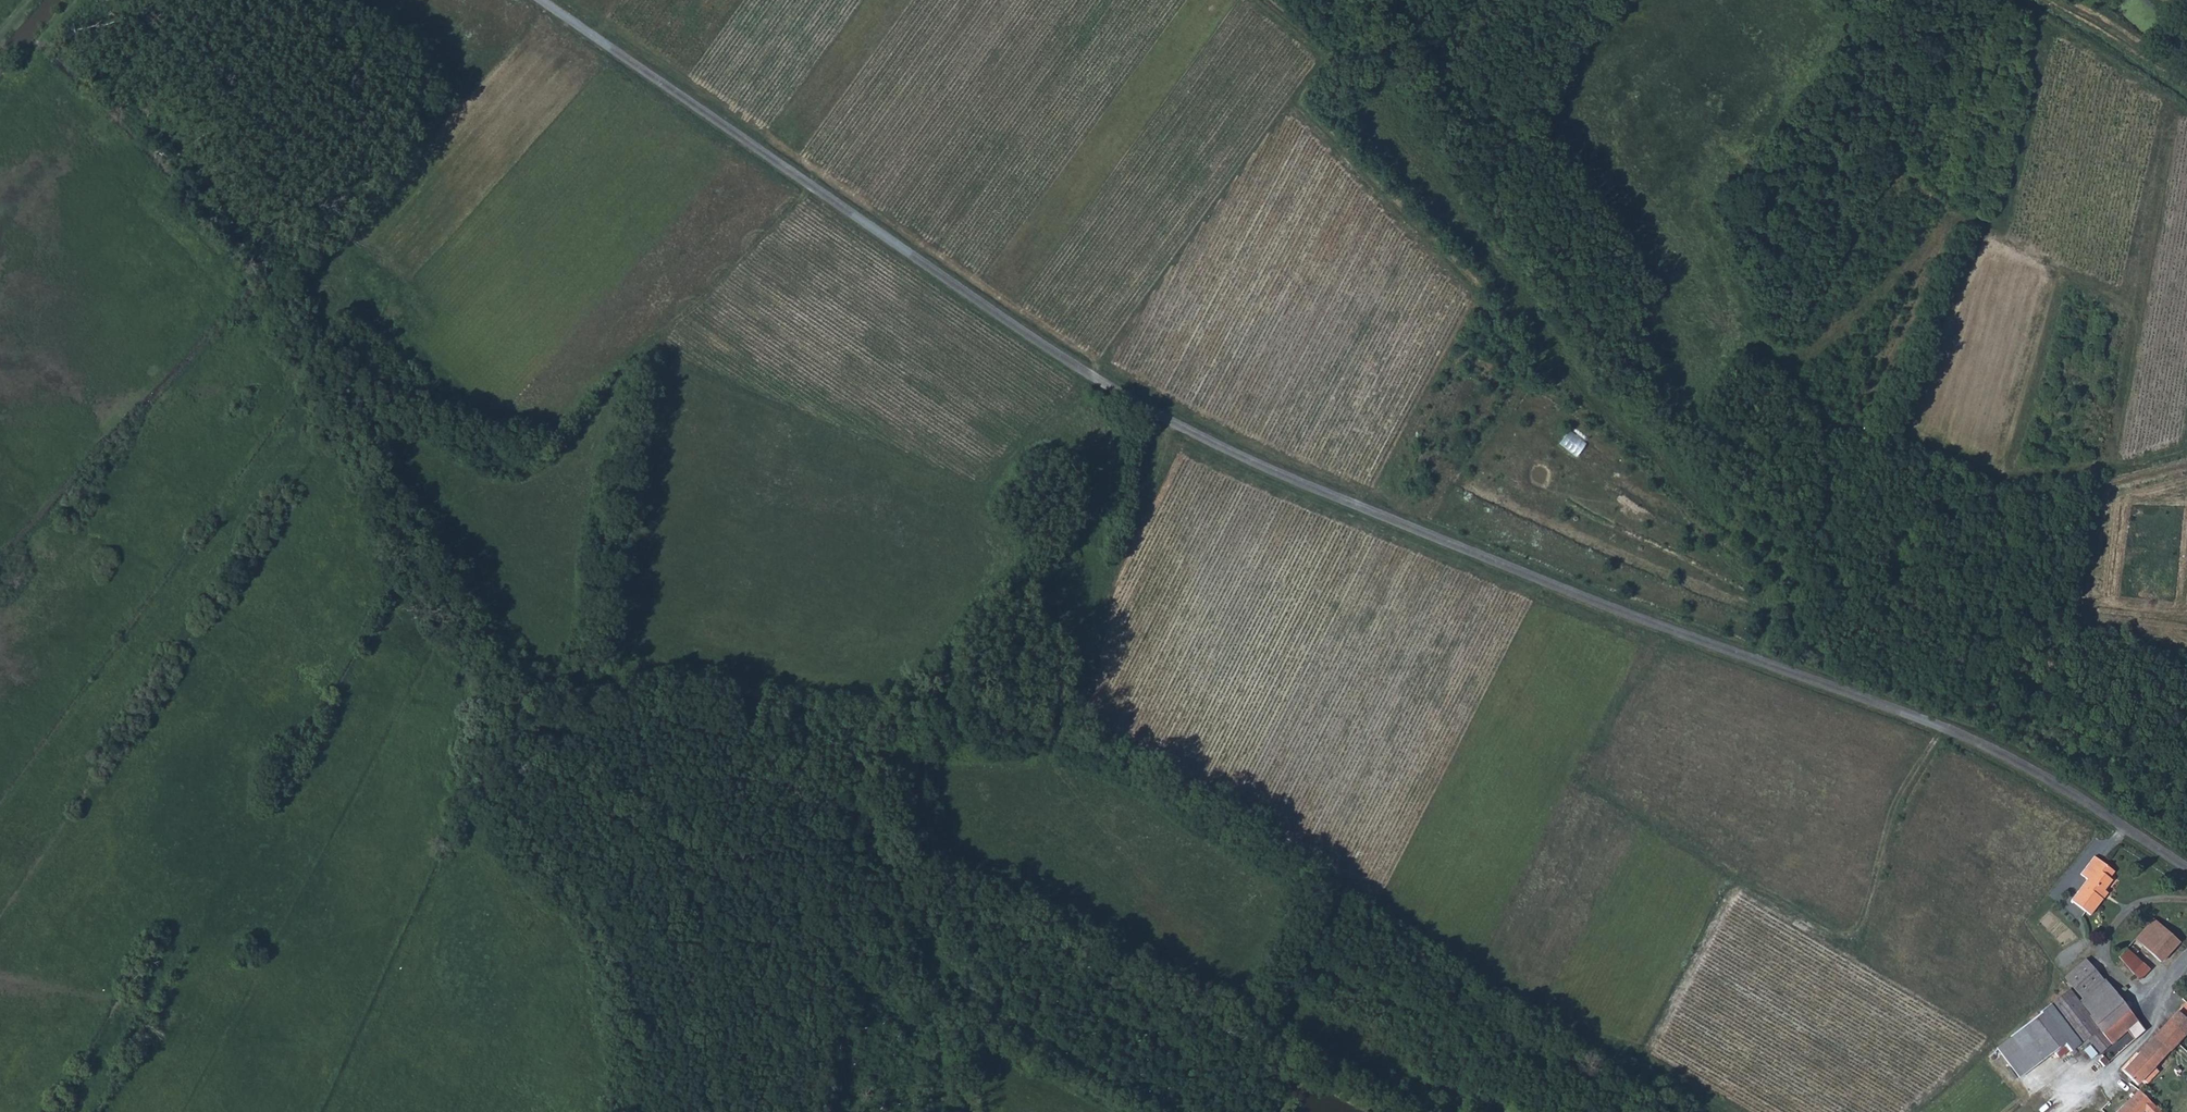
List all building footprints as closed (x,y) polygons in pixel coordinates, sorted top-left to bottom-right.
[(882,204),(875,199),(869,208),(876,212),(882,204)] [(1093,397),(1101,402),(1104,398),(1095,392),(1093,397)] [(1576,455),(1598,474),(1606,464),(1584,445),(1576,455)] [(2100,896),(2104,890),(2112,880),(2109,878),(2101,872),(2106,865),(2094,856),(2081,875),(2087,880),(2072,901),(2092,916),(2104,899),(2100,896)] [(2101,872),(2109,878),(2113,871),(2106,865),(2101,872)] [(2108,893),(2104,890),(2100,896),(2104,899),(2108,893)] [(2159,959),(2177,941),(2153,917),(2134,936),(2150,951),(2159,959)] [(2117,954),(2118,955),(2148,983),(2156,976),(2141,960),(2150,951),(2134,936),(2117,954)] [(2067,986),(2076,1000),(2094,984),(2089,978),(2097,971),(2081,950),(2055,969),(2067,986)] [(2098,971),(2097,971),(2089,978),(2094,984),(2076,1000),(2082,1007),(2088,1015),(2115,991),(2098,971)] [(2071,1017),(2082,1007),(2076,1000),(2066,987),(2038,1010),(2039,1012),(2009,1035),(2033,1065),(2062,1042),(2068,1049),(2086,1035),(2071,1017)] [(2101,1032),(2127,1007),(2115,991),(2088,1015),(2101,1032)] [(2186,1029),(2186,1005),(2184,1002),(2167,1019),(2182,1034),(2186,1029)] [(2107,1040),(2101,1032),(2088,1015),(2082,1007),(2071,1017),(2086,1035),(2097,1049),(2107,1040)] [(2117,1053),(2143,1029),(2127,1007),(2101,1032),(2107,1040),(2117,1053)] [(2139,1079),(2151,1067),(2175,1042),(2182,1034),(2167,1019),(2120,1069),(2135,1083),(2139,1079)] [(2094,1076),(2105,1067),(2093,1051),(2088,1045),(2080,1051),(2079,1049),(2076,1052),(2076,1053),(2094,1076)] [(2157,1072),(2151,1067),(2139,1079),(2145,1084),(2157,1072)] [(2115,1111),(2141,1111),(2150,1103),(2137,1090),(2115,1111)]
